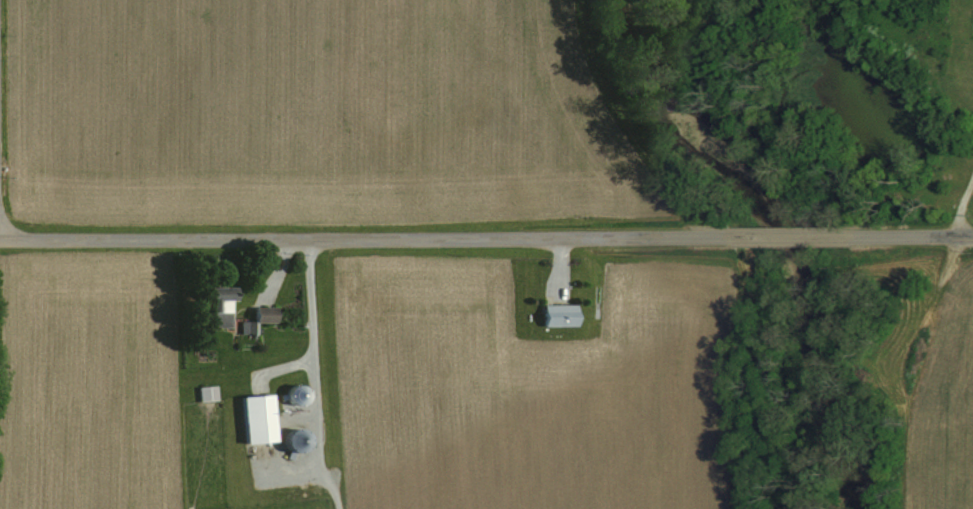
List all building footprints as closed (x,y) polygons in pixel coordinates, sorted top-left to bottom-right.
[(206,325),(229,325),(228,285),(206,286),(206,325)] [(542,304),(542,326),(575,325),(575,303),(542,304)] [(274,306),(253,306),(253,320),(239,321),(239,334),(255,333),(255,322),(275,321),(274,306)] [(216,399),(215,385),(197,387),(199,401),(216,399)] [(241,395),(243,442),(273,441),(271,393),(241,395)]
